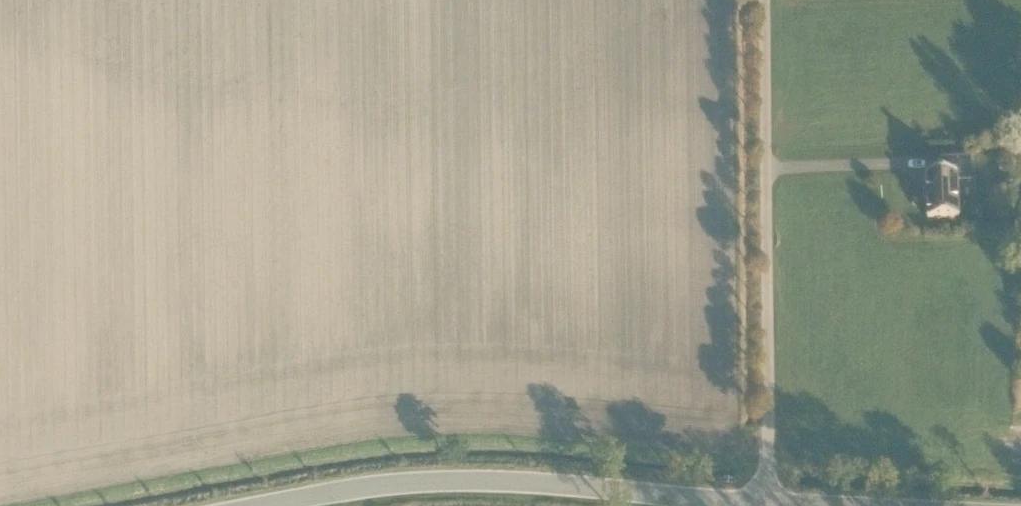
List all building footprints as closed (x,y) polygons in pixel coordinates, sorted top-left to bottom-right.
[(937,172),(926,173),(928,218),(960,218),(959,182),(972,181),(971,158),(936,159),(937,172)]
